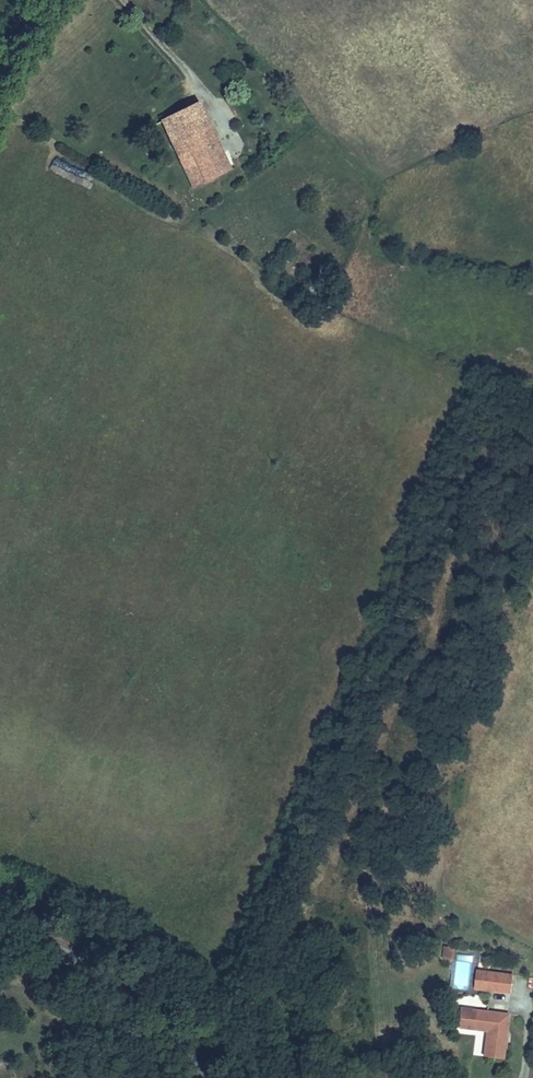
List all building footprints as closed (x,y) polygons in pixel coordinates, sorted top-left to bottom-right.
[(167,120),(177,142),(207,129),(197,107),(167,120)] [(238,193),(207,129),(177,142),(167,120),(153,127),(163,149),(172,145),(190,182),(182,185),(196,213),(238,193)] [(510,990),(511,973),(475,970),(473,986),(510,990)] [(501,1034),(504,1014),(459,1007),(456,1027),(487,1032),(486,1038),(482,1037),(479,1057),(498,1059),(500,1048),(502,1048),(504,1034),(501,1034)]
